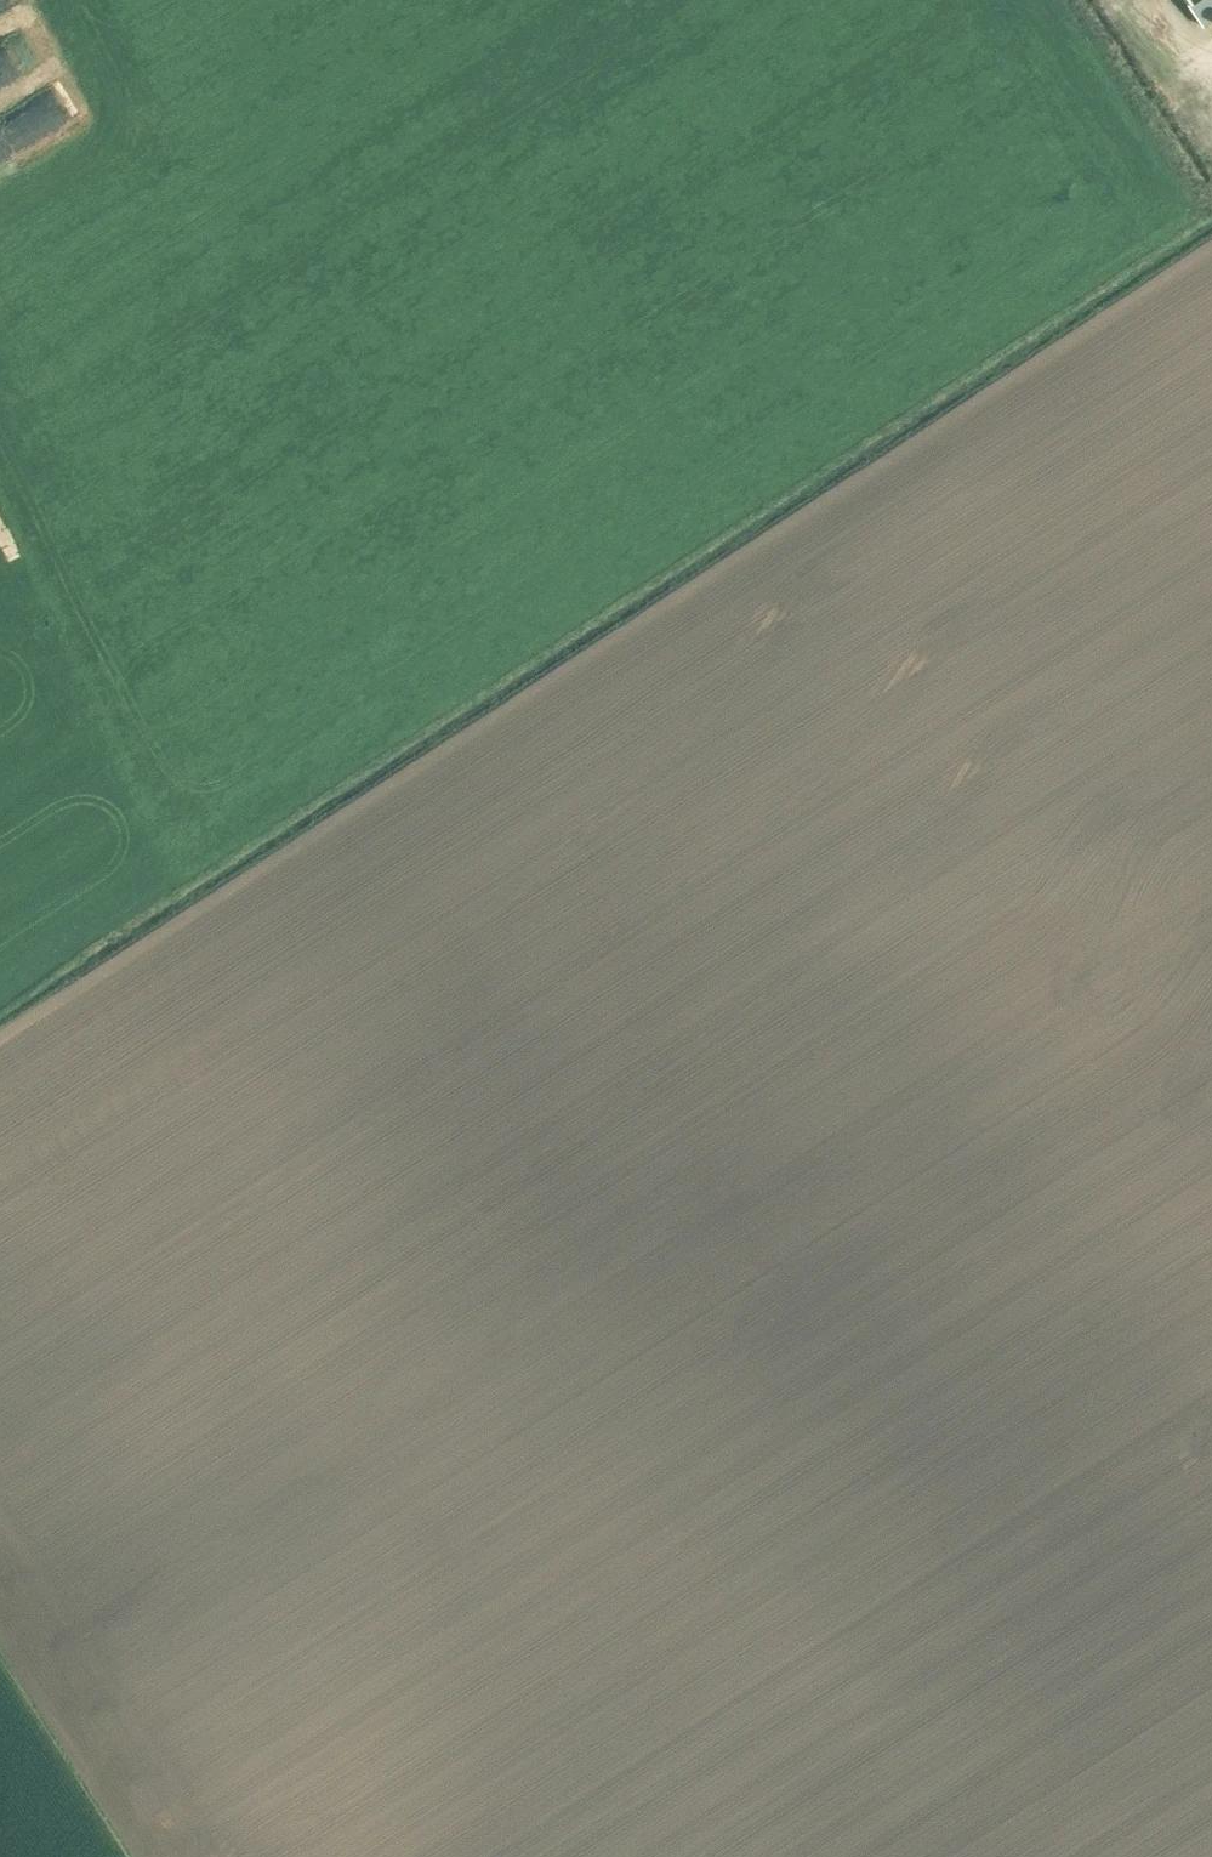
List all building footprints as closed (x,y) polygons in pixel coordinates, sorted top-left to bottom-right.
[(1204,26),(1211,21),(1211,0),(1187,0),(1204,26)]
